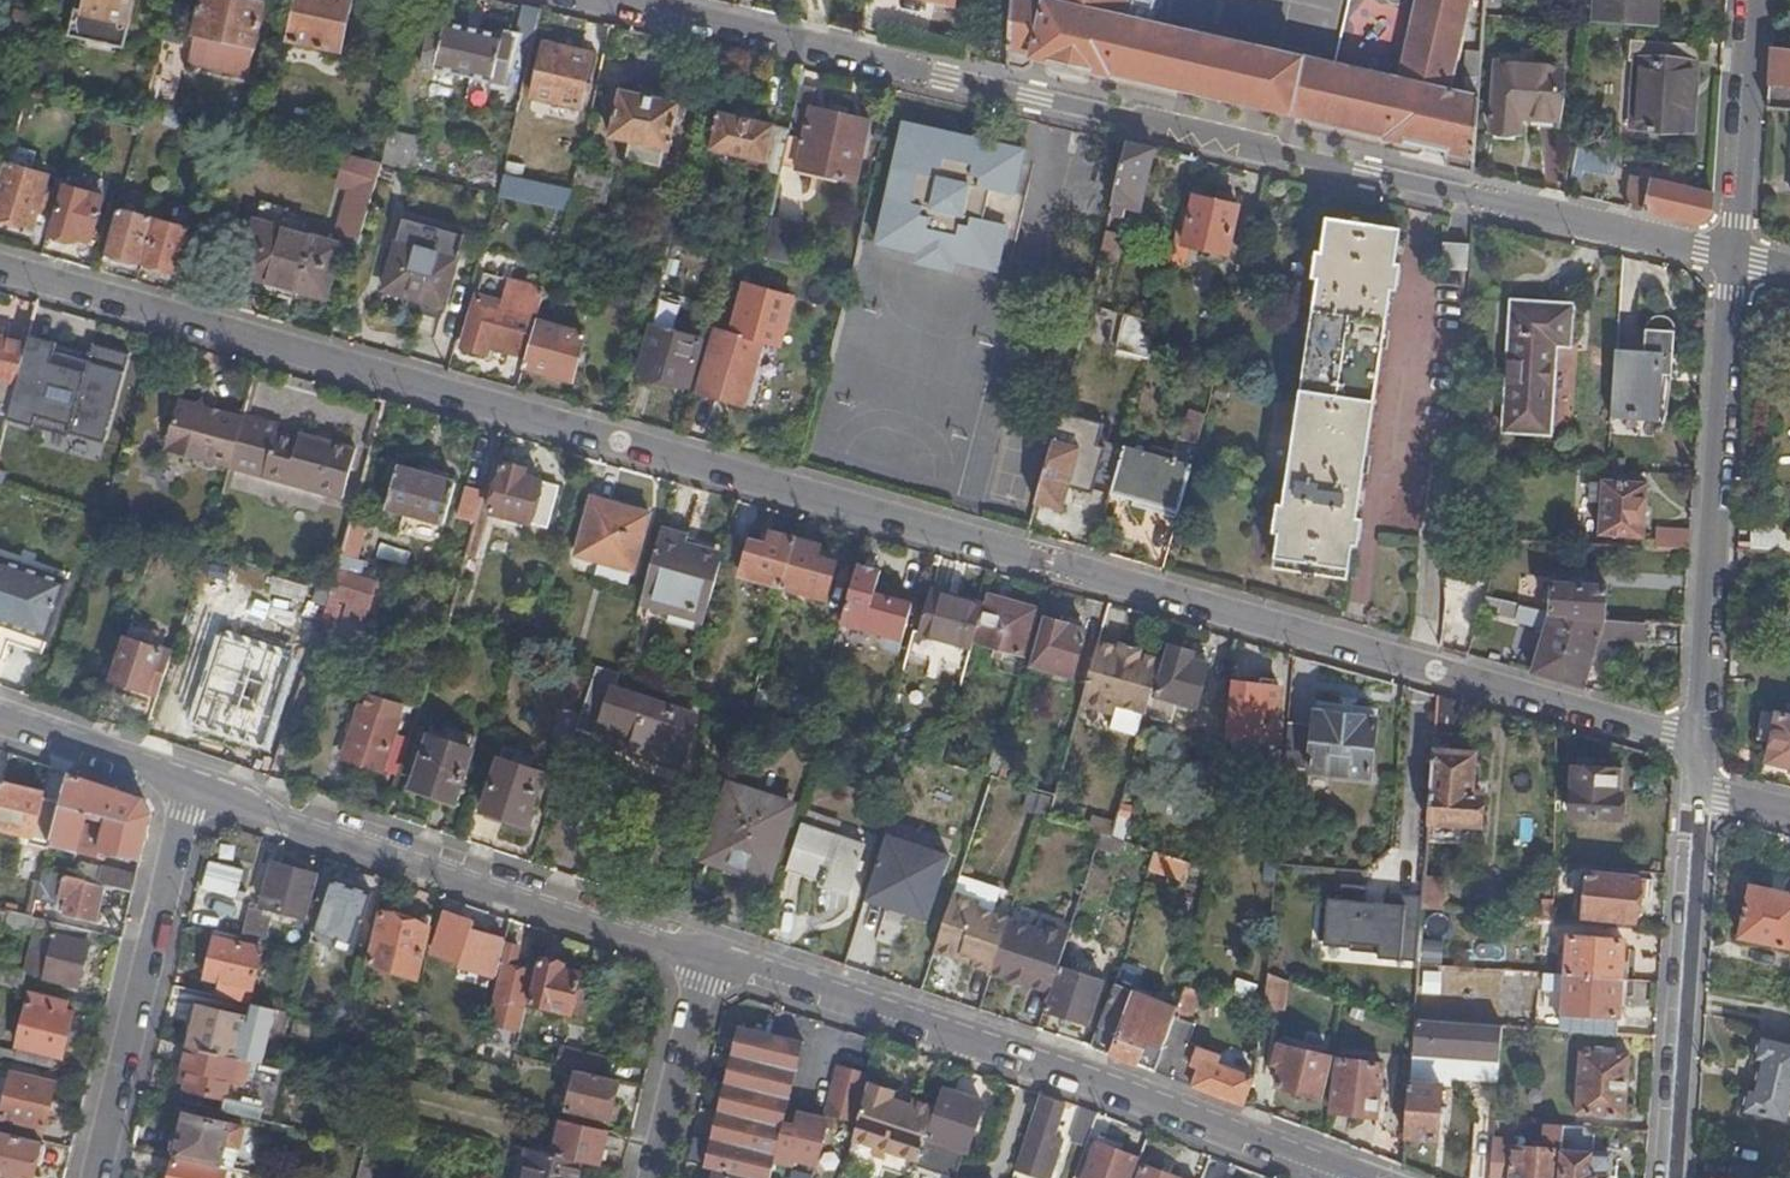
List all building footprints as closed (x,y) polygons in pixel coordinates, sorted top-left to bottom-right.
[(123,50),(134,0),(77,0),(69,39),(123,50)] [(249,77),(265,4),(249,0),(203,0),(189,64),(249,77)] [(288,41),(341,53),(353,0),(297,0),(288,41)] [(1474,174),(1479,98),(1448,90),(1469,0),(1418,0),(1400,80),(1287,55),(1144,22),(1123,17),(1127,0),(1013,0),(1009,68),(1024,72),(1034,65),(1035,58),(1110,76),(1111,72),(1124,75),(1225,99),(1388,135),(1387,138),(1446,152),(1444,160),(1449,168),(1474,174)] [(1520,19),(1522,0),(1486,0),(1485,17),(1520,19)] [(1655,28),(1656,5),(1651,5),(1651,0),(1600,0),(1599,24),(1655,28)] [(541,11),(524,7),(516,39),(534,43),(541,11)] [(11,33),(40,40),(44,20),(17,12),(11,33)] [(500,51),(504,36),(446,23),(443,38),(431,35),(423,67),(493,83),(490,93),(502,96),(513,54),(500,51)] [(1699,66),(1701,47),(1631,42),(1630,61),(1648,63),(1643,127),(1695,131),(1696,108),(1690,107),(1693,66),(1699,66)] [(533,97),(580,108),(585,90),(590,92),(598,56),(545,44),(533,97)] [(1771,47),(1767,108),(1789,109),(1789,49),(1771,47)] [(1497,52),(1496,63),(1525,65),(1525,54),(1497,52)] [(1525,65),(1496,63),(1492,111),(1489,111),(1489,119),(1492,119),(1491,128),(1517,130),(1518,112),(1556,115),(1559,68),(1525,65)] [(818,91),(800,87),(791,129),(783,165),(797,168),(811,107),(814,108),(818,91)] [(611,137),(669,150),(680,104),(621,90),(611,137)] [(870,121),(814,108),(811,107),(797,168),(856,182),(870,121)] [(711,150),(782,167),(783,165),(791,129),(720,112),(711,150)] [(1517,130),(1491,128),(1491,135),(1522,138),(1523,120),(1555,122),(1556,115),(1518,112),(1517,130)] [(955,262),(996,272),(999,262),(1011,265),(1033,165),(1021,161),(1023,151),(978,141),(976,149),(948,143),(950,134),(903,123),(877,244),(916,254),(915,262),(953,271),(955,262)] [(390,128),(383,160),(417,168),(424,136),(390,128)] [(1154,150),(1125,143),(1109,215),(1124,219),(1126,209),(1140,212),(1151,168),(1154,150)] [(257,221),(238,285),(302,303),(305,292),(327,298),(338,256),(354,261),(361,235),(372,199),(382,163),(345,153),(337,185),(350,189),(334,243),(280,227),(268,224),(257,221)] [(433,175),(500,191),(504,174),(499,173),(438,158),(433,175)] [(0,181),(0,217),(34,227),(48,178),(5,164),(0,181)] [(1712,214),(1714,195),(1631,182),(1627,209),(1698,224),(1712,214)] [(52,234),(74,241),(76,235),(91,240),(103,198),(66,187),(52,234)] [(1228,255),(1239,206),(1195,196),(1185,244),(1228,255)] [(118,209),(105,253),(139,263),(152,219),(118,209)] [(259,211),(257,221),(268,224),(271,215),(259,211)] [(141,264),(176,273),(189,229),(154,219),(141,264)] [(762,258),(806,269),(815,231),(770,220),(762,258)] [(1360,530),(1420,539),(1420,529),(1423,529),(1453,324),(1394,316),(1395,310),(1387,309),(1390,289),(1395,290),(1399,265),(1394,264),(1399,230),(1327,220),(1322,253),(1316,253),(1313,277),(1318,278),(1286,498),(1284,507),(1279,506),(1275,532),(1280,532),(1275,568),(1306,572),(1305,578),(1315,579),(1316,574),(1347,578),(1352,544),(1357,544),(1360,530)] [(675,236),(697,241),(700,230),(677,224),(675,236)] [(1122,236),(1105,232),(1100,254),(1117,258),(1122,236)] [(380,301),(440,318),(457,258),(397,241),(380,301)] [(1467,270),(1468,246),(1444,244),(1442,268),(1467,270)] [(538,321),(546,290),(512,280),(484,272),(463,346),(488,354),(491,345),(527,355),(538,321)] [(717,331),(698,393),(743,407),(762,344),(779,349),(793,298),(746,285),(731,335),(717,331)] [(1569,346),(1571,307),(1513,303),(1505,431),(1549,434),(1555,345),(1569,346)] [(1118,349),(1149,357),(1151,352),(1157,324),(1126,316),(1118,349)] [(1636,352),(1615,350),(1611,413),(1628,414),(1628,418),(1639,418),(1639,415),(1656,416),(1659,385),(1662,385),(1663,365),(1672,366),(1673,333),(1672,326),(1670,322),(1667,320),(1664,318),(1660,317),(1656,317),(1653,318),(1650,321),(1647,325),(1645,328),(1645,331),(1637,331),(1636,352)] [(527,355),(525,366),(572,380),(585,334),(538,321),(527,355)] [(689,388),(702,341),(652,327),(639,373),(689,388)] [(25,346),(0,339),(0,379),(15,383),(25,346)] [(25,346),(15,383),(0,437),(0,454),(25,461),(42,403),(97,417),(101,404),(103,395),(110,368),(25,346)] [(1671,385),(1672,366),(1663,365),(1662,385),(1671,385)] [(229,465),(242,418),(207,408),(202,399),(192,404),(177,400),(172,420),(161,426),(168,436),(177,453),(183,463),(193,457),(201,453),(204,461),(228,467),(229,465)] [(1183,439),(1199,444),(1207,415),(1190,410),(1183,439)] [(277,423),(243,413),(242,418),(229,465),(340,497),(355,448),(300,431),(298,439),(274,432),(277,423)] [(1055,432),(1035,502),(1063,511),(1081,448),(1067,444),(1061,442),(1063,435),(1055,432)] [(177,453),(168,436),(164,449),(177,453)] [(1111,493),(1179,512),(1192,466),(1124,447),(1111,493)] [(193,457),(204,461),(201,453),(193,457)] [(504,461),(494,458),(485,492),(477,521),(473,536),(483,540),(491,512),(504,461)] [(527,468),(504,461),(491,512),(549,528),(561,486),(525,476),(527,468)] [(386,507),(444,523),(455,482),(398,466),(386,507)] [(1600,535),(1643,538),(1647,484),(1603,481),(1602,502),(1595,502),(1594,513),(1601,513),(1600,535)] [(477,521),(485,492),(467,487),(459,515),(477,521)] [(576,556),(633,572),(649,514),(592,498),(576,556)] [(365,518),(353,514),(346,538),(342,554),(353,558),(365,518)] [(1749,550),(1789,554),(1789,538),(1781,537),(1781,522),(1752,520),(1749,550)] [(702,630),(721,562),(683,551),(687,537),(661,529),(640,604),(665,611),(663,619),(702,630)] [(342,554),(346,538),(326,532),(321,551),(341,557),(342,554)] [(783,585),(796,539),(771,532),(767,544),(750,539),(740,574),(775,584),(770,604),(777,605),(783,585)] [(1689,552),(1690,535),(1660,533),(1659,550),(1689,552)] [(820,546),(796,539),(783,585),(826,597),(836,561),(818,556),(820,546)] [(407,564),(412,550),(381,541),(377,555),(407,564)] [(1607,558),(1608,546),(1581,544),(1580,556),(1607,558)] [(362,560),(353,558),(342,554),(341,557),(337,571),(357,576),(362,560)] [(47,638),(66,581),(0,559),(0,622),(47,638)] [(880,571),(857,564),(842,621),(882,632),(880,638),(884,645),(900,650),(912,604),(874,594),(880,571)] [(1484,575),(1447,566),(1445,588),(1471,593),(1479,596),(1484,575)] [(375,581),(357,576),(337,571),(332,588),(330,595),(337,597),(347,600),(368,606),(375,581)] [(1576,618),(1604,620),(1606,586),(1551,583),(1549,612),(1563,615),(1576,618)] [(1445,588),(1443,625),(1469,626),(1471,593),(1445,588)] [(972,647),(983,607),(948,597),(949,594),(930,589),(918,632),(972,647)] [(330,595),(320,624),(330,629),(338,605),(335,604),(337,597),(330,595)] [(977,641),(1024,654),(1036,608),(990,596),(977,641)] [(363,620),(368,606),(347,600),(343,614),(363,620)] [(1532,673),(1558,681),(1576,618),(1563,615),(1549,612),(1508,602),(1506,610),(1538,618),(1547,617),(1532,673)] [(1034,665),(1073,676),(1086,631),(1068,626),(1068,625),(1046,618),(1034,665)] [(1558,681),(1585,689),(1598,640),(1645,644),(1646,623),(1604,620),(1576,618),(1558,681)] [(918,632),(914,631),(908,654),(966,670),(972,647),(918,632)] [(559,640),(538,634),(534,647),(555,653),(559,640)] [(157,695),(172,651),(126,637),(112,679),(157,695)] [(1147,710),(1161,659),(1141,653),(1142,650),(1120,644),(1119,647),(1098,641),(1081,701),(1114,711),(1117,701),(1147,710)] [(1158,695),(1197,706),(1209,666),(1192,661),(1195,652),(1172,646),(1158,695)] [(272,719),(288,672),(220,649),(203,696),(272,719)] [(615,690),(621,672),(597,665),(576,729),(680,765),(695,717),(615,690)] [(1229,735),(1274,740),(1280,688),(1236,682),(1229,735)] [(1454,733),(1458,701),(1438,695),(1435,731),(1454,733)] [(381,771),(398,720),(359,707),(341,758),(381,771)] [(1308,772),(1370,778),(1376,718),(1315,712),(1308,772)] [(1762,713),(1757,740),(1773,744),(1769,763),(1789,767),(1789,718),(1762,713)] [(831,730),(841,733),(842,728),(836,726),(838,719),(822,715),(819,727),(831,730)] [(455,801),(473,750),(430,735),(412,786),(433,794),(434,799),(448,804),(451,800),(455,801)] [(1220,775),(1224,740),(1202,738),(1198,773),(1220,775)] [(1433,752),(1428,822),(1479,826),(1482,794),(1470,792),(1473,754),(1433,752)] [(526,824),(543,773),(501,759),(484,810),(486,811),(486,816),(500,822),(504,817),(526,824)] [(1617,792),(1619,770),(1573,767),(1571,816),(1621,820),(1623,793),(1617,792)] [(1020,773),(1001,768),(998,778),(1017,783),(1020,773)] [(61,800),(50,844),(99,855),(101,849),(140,859),(151,812),(143,797),(69,771),(61,800)] [(0,793),(0,829),(32,836),(32,842),(50,846),(50,844),(61,800),(44,796),(26,792),(27,784),(4,778),(0,793)] [(44,796),(46,789),(27,784),(26,792),(44,796)] [(768,875),(791,806),(730,786),(707,858),(727,865),(728,861),(768,875)] [(1122,840),(1133,806),(1121,803),(1115,823),(1111,837),(1122,840)] [(1111,837),(1115,823),(1093,816),(1088,829),(1100,833),(1111,837)] [(863,845),(800,824),(786,868),(821,879),(819,885),(821,886),(822,884),(847,892),(863,845)] [(1240,839),(1258,840),(1259,827),(1241,825),(1240,839)] [(1155,851),(1150,876),(1186,883),(1191,858),(1155,851)] [(1274,880),(1276,856),(1265,855),(1263,879),(1274,880)] [(937,886),(874,865),(862,903),(879,909),(878,913),(924,928),(937,886)] [(91,880),(133,890),(136,876),(93,866),(91,880)] [(241,939),(265,944),(273,910),(307,918),(319,874),(292,868),(291,873),(272,869),(263,907),(265,908),(263,913),(249,909),(241,939)] [(86,879),(65,873),(60,895),(81,900),(77,917),(94,921),(103,886),(86,881),(86,879)] [(1016,894),(959,875),(953,892),(980,901),(978,907),(1008,916),(1009,916),(1016,894)] [(1423,907),(1440,909),(1443,878),(1424,875),(1424,898),(1423,907)] [(1583,916),(1634,922),(1639,880),(1587,875),(1583,916)] [(327,878),(312,924),(354,938),(361,918),(363,919),(372,893),(327,878)] [(1750,886),(1739,937),(1789,948),(1789,894),(1750,886)] [(953,892),(934,952),(959,960),(960,954),(973,958),(971,965),(990,972),(1008,916),(978,907),(980,901),(953,892)] [(1423,907),(1424,898),(1409,897),(1409,909),(1332,904),(1329,947),(1352,949),(1352,945),(1382,947),(1381,960),(1419,963),(1423,907)] [(1540,917),(1553,918),(1554,900),(1541,900),(1540,917)] [(21,987),(25,971),(78,984),(92,930),(32,916),(8,910),(4,925),(33,931),(25,968),(0,962),(0,982),(21,987)] [(431,924),(382,912),(370,963),(418,975),(431,924)] [(497,975),(505,941),(471,932),(474,923),(446,914),(434,954),(460,963),(460,966),(497,975)] [(990,972),(990,973),(1007,979),(1006,982),(1027,988),(1028,985),(1049,992),(1057,966),(1071,925),(1038,915),(1035,924),(1009,916),(1008,916),(990,972)] [(505,941),(502,957),(515,960),(520,941),(506,937),(505,941)] [(1566,975),(1620,979),(1622,941),(1569,937),(1567,968),(1566,975)] [(222,997),(248,1003),(262,949),(215,938),(206,977),(226,983),(222,997)] [(1444,948),(1425,946),(1423,965),(1443,967),(1444,948)] [(572,1015),(578,988),(581,974),(565,969),(566,965),(541,959),(530,1005),(572,1015)] [(1049,992),(1044,1010),(1088,1024),(1103,982),(1057,966),(1049,992)] [(504,967),(496,1001),(524,1008),(533,974),(504,967)] [(1441,971),(1421,969),(1419,989),(1440,990),(1441,971)] [(1286,981),(1268,974),(1262,1007),(1283,1009),(1286,981)] [(1544,974),(1543,990),(1565,992),(1566,975),(1547,974),(1544,974)] [(1562,1031),(1617,1034),(1620,979),(1566,975),(1565,992),(1562,1031)] [(1253,986),(1230,978),(1225,995),(1248,1003),(1253,986)] [(1112,986),(1089,1047),(1153,1071),(1164,1043),(1176,1009),(1112,986)] [(585,990),(578,988),(572,1015),(583,1018),(587,1003),(582,1002),(585,990)] [(59,1070),(73,1010),(65,1008),(68,998),(30,989),(17,1045),(19,1046),(17,1052),(0,1048),(0,1057),(59,1070)] [(1181,995),(1176,1009),(1186,1012),(1190,998),(1181,995)] [(503,1027),(521,1031),(526,1009),(524,1008),(496,1001),(492,1017),(504,1020),(503,1027)] [(191,1003),(182,1044),(189,1045),(198,1005),(191,1003)] [(253,1004),(249,1023),(237,1020),(229,1055),(262,1064),(270,1032),(275,1009),(253,1004)] [(198,1005),(189,1045),(229,1055),(237,1020),(238,1015),(198,1005)] [(290,1012),(275,1009),(270,1032),(284,1035),(289,1016),(290,1012)] [(313,1022),(289,1016),(284,1035),(309,1040),(313,1022)] [(1498,1059),(1501,1026),(1413,1020),(1413,1028),(1409,1078),(1434,1080),(1441,1082),(1442,1065),(1434,1062),(1434,1055),(1498,1059)] [(731,1055),(737,1057),(744,1028),(738,1026),(731,1055)] [(744,1177),(771,1177),(783,1127),(777,1126),(785,1098),(791,1069),(798,1041),(744,1028),(737,1057),(730,1085),(724,1113),(717,1141),(710,1170),(744,1177)] [(1759,1031),(1752,1062),(1761,1064),(1755,1087),(1746,1085),(1739,1114),(1789,1126),(1789,1122),(1789,1038),(1759,1031)] [(791,1069),(797,1071),(804,1042),(798,1041),(791,1069)] [(1164,1043),(1153,1071),(1173,1078),(1184,1051),(1164,1043)] [(229,1055),(189,1045),(184,1068),(190,1069),(186,1088),(219,1097),(229,1055)] [(565,1047),(560,1066),(577,1070),(608,1077),(612,1058),(565,1047)] [(1276,1086),(1320,1098),(1330,1058),(1287,1047),(1276,1086)] [(1576,1113),(1625,1117),(1630,1056),(1580,1052),(1576,1113)] [(725,1083),(730,1085),(737,1057),(731,1055),(725,1083)] [(1197,1056),(1186,1083),(1242,1104),(1253,1077),(1197,1056)] [(1332,1112),(1376,1117),(1382,1066),(1338,1060),(1332,1112)] [(868,1080),(870,1074),(837,1065),(828,1099),(861,1108),(868,1080)] [(785,1098),(790,1099),(797,1071),(791,1069),(785,1098)] [(608,1077),(577,1070),(567,1110),(609,1119),(619,1079),(608,1077)] [(1,1116),(44,1127),(56,1082),(13,1071),(1,1116)] [(894,1089),(868,1080),(861,1108),(852,1139),(916,1160),(924,1136),(934,1105),(911,1097),(910,1103),(892,1097),(893,1092),(894,1089)] [(725,1083),(718,1111),(724,1113),(730,1085),(725,1083)] [(1436,1139),(1440,1087),(1408,1084),(1404,1137),(1436,1139)] [(1496,1084),(1495,1103),(1509,1104),(1510,1085),(1496,1084)] [(943,1090),(927,1137),(965,1150),(980,1103),(943,1090)] [(911,1097),(893,1092),(892,1097),(910,1103),(911,1097)] [(269,1099),(244,1093),(240,1112),(265,1118),(269,1099)] [(1042,1094),(1033,1118),(1022,1151),(1055,1162),(1062,1140),(1054,1137),(1065,1102),(1042,1094)] [(777,1126),(783,1127),(790,1099),(785,1098),(777,1126)] [(1085,1148),(1097,1114),(1082,1108),(1069,1142),(1085,1148)] [(718,1111),(711,1139),(717,1141),(724,1113),(718,1111)] [(816,1165),(825,1121),(798,1113),(795,1126),(785,1124),(777,1155),(816,1165)] [(0,1116),(0,1130),(41,1140),(44,1127),(1,1116),(0,1116)] [(176,1155),(227,1168),(234,1170),(243,1128),(211,1120),(210,1123),(192,1119),(188,1133),(182,1132),(182,1134),(178,1134),(173,1154),(176,1155)] [(607,1129),(563,1119),(554,1154),(583,1161),(598,1164),(607,1129)] [(1494,1121),(1491,1159),(1506,1160),(1509,1122),(1494,1121)] [(1560,1163),(1563,1126),(1544,1125),(1542,1141),(1533,1141),(1533,1149),(1512,1147),(1510,1177),(1559,1177),(1560,1163)] [(1593,1128),(1563,1126),(1560,1163),(1559,1177),(1609,1177),(1607,1177),(1608,1156),(1591,1154),(1593,1128)] [(384,1132),(366,1127),(362,1145),(380,1149),(384,1132)] [(0,1130),(0,1174),(16,1177),(32,1177),(41,1140),(0,1130)] [(927,1137),(924,1136),(916,1160),(915,1164),(955,1177),(959,1166),(965,1150),(927,1137)] [(711,1139),(704,1168),(710,1170),(717,1141),(711,1139)] [(916,1160),(852,1139),(848,1156),(910,1177),(915,1164),(916,1160)] [(1136,1157),(1095,1143),(1083,1177),(1128,1177),(1136,1157)] [(521,1146),(513,1177),(524,1177),(532,1148),(521,1146)] [(583,1161),(554,1154),(532,1148),(524,1177),(578,1177),(583,1161)] [(1055,1162),(1022,1151),(1018,1163),(1050,1173),(1055,1162)] [(227,1168),(176,1155),(171,1177),(225,1177),(227,1168)] [(1144,1167),(1140,1177),(1175,1177),(1144,1167)]
